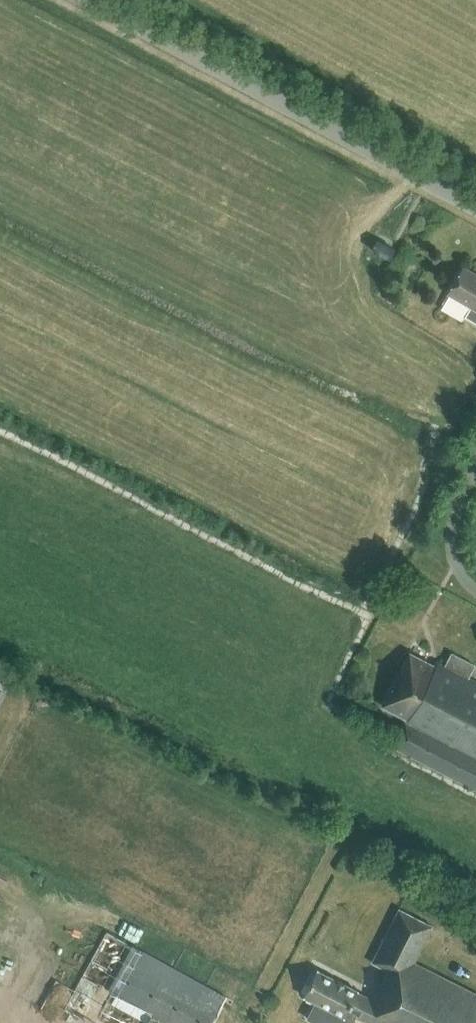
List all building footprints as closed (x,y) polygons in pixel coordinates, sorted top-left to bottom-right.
[(388,258),(393,249),(378,240),(373,250),(388,258)] [(445,293),(469,305),(463,316),(475,323),(475,276),(459,267),(445,293)] [(390,748),(475,793),(475,681),(468,677),(475,664),(450,652),(443,665),(434,660),(431,666),(410,656),(407,661),(402,660),(399,666),(402,671),(383,707),(405,719),(390,748)] [(317,970),(304,996),(316,1002),(308,1018),(317,1022),(352,1022),(355,1016),(369,1022),(475,1022),(475,993),(414,962),(432,926),(397,908),(370,961),(385,969),(371,998),(355,990),(356,989),(317,970)] [(226,997),(130,945),(107,989),(171,1022),(212,1022),(226,997)]
